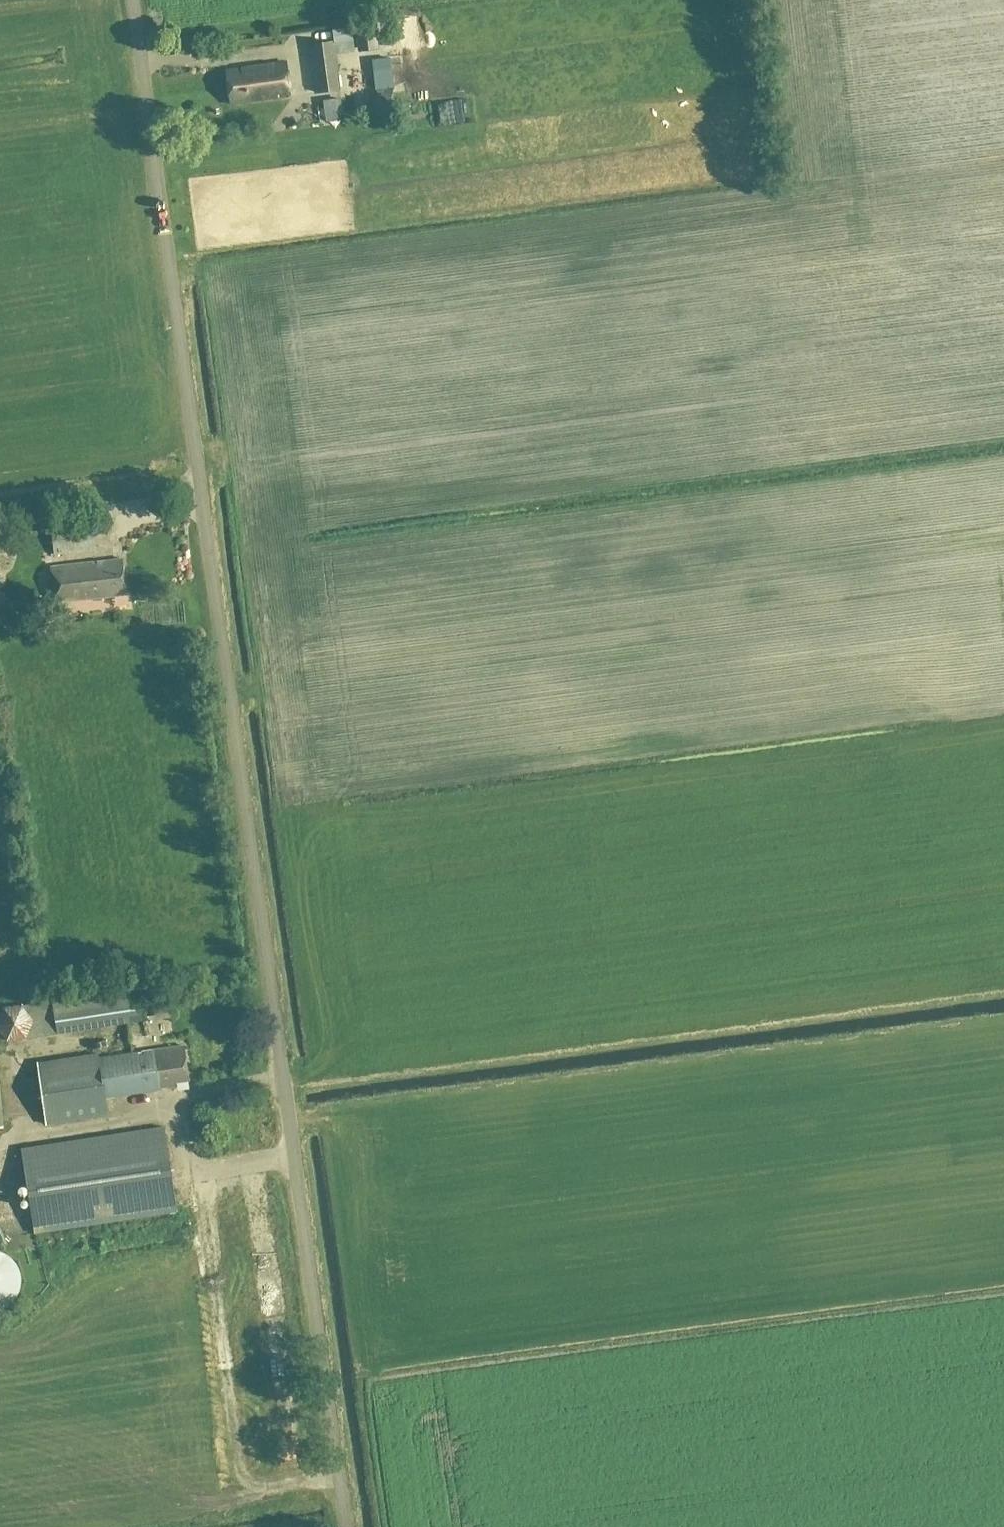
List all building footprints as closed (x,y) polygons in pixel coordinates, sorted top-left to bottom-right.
[(376,49),(373,23),(356,25),(359,51),(376,49)] [(334,43),(335,55),(354,53),(352,41),(334,43)] [(333,42),(310,45),(316,95),(340,92),(333,42)] [(231,104),(291,95),(286,62),(226,70),(231,104)] [(93,521),(51,525),(54,553),(95,549),(93,521)] [(0,559),(0,582),(12,579),(7,558),(0,559)] [(121,559),(51,567),(55,603),(125,595),(121,559)] [(139,980),(50,994),(56,1033),(145,1019),(139,980)] [(2,1006),(0,1011),(0,1032),(6,1041),(25,1038),(33,1020),(21,1005),(2,1006)] [(96,1054),(36,1063),(46,1123),(105,1113),(103,1098),(173,1087),(173,1082),(188,1080),(183,1045),(97,1059),(96,1054)] [(162,1126),(21,1148),(34,1231),(175,1210),(173,1192),(162,1126)] [(1,1309),(9,1305),(15,1298),(19,1290),(21,1282),(20,1273),(16,1264),(11,1257),(3,1252),(0,1251),(0,1310),(1,1309)]
